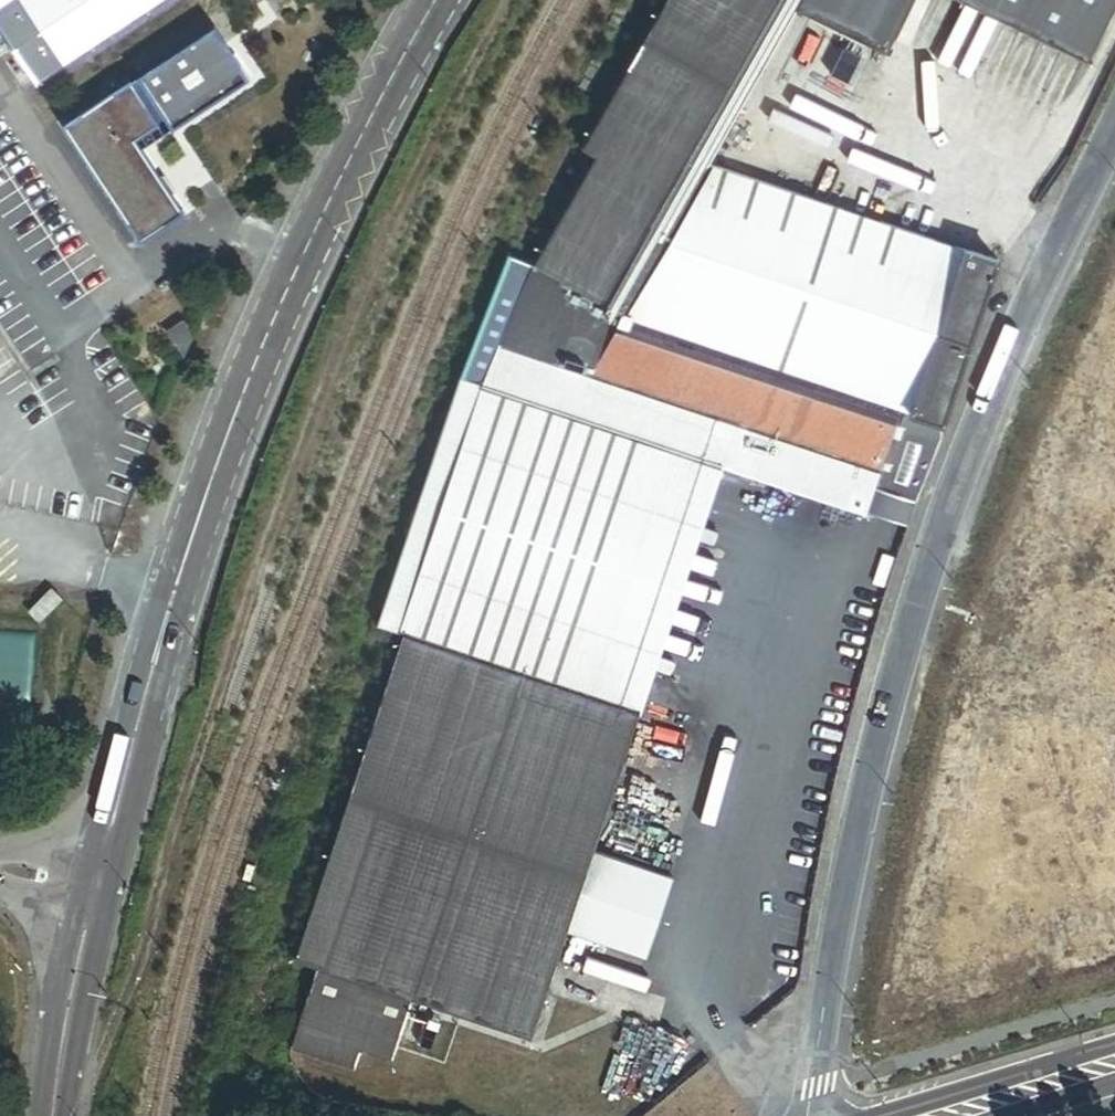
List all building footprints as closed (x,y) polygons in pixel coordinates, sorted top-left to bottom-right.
[(35,75),(149,0),(0,0),(0,22),(35,75)] [(803,0),(670,0),(586,149),(598,156),(536,265),(635,297),(659,253),(710,163),(801,3),(803,0)] [(801,3),(892,48),(916,0),(803,0),(801,3)] [(1089,59),(1114,6),(1114,0),(968,0),(1089,59)] [(173,119),(249,68),(211,11),(134,63),(138,67),(130,73),(159,115),(135,131),(140,139),(172,117),(173,119)] [(140,232),(183,203),(140,139),(135,131),(159,115),(130,73),(63,118),(140,232)] [(947,422),(1000,258),(710,163),(659,253),(635,297),(593,377),(884,474),(906,408),(947,422)] [(635,297),(536,265),(502,346),(593,377),(635,297)] [(192,330),(192,329),(183,316),(166,327),(182,352),(192,330)] [(870,515),(884,474),(593,377),(502,346),(489,387),(726,467),(870,515)] [(489,387),(464,379),(393,582),(420,591),(489,387)] [(726,467),(489,387),(420,591),(406,633),(643,713),(726,467)] [(926,465),(898,456),(893,458),(889,470),(891,473),(920,482),(925,479),(928,469),(926,465)] [(37,616),(61,593),(50,583),(27,605),(37,616)] [(292,1047),(322,1057),(355,1068),(361,1050),(393,1061),(415,998),(534,1038),(549,995),(559,963),(570,931),(597,849),(643,713),(406,633),(297,958),(319,966),(292,1047)] [(597,849),(570,931),(650,958),(677,876),(597,849)] [(250,881),(255,867),(247,864),(242,879),(250,881)] [(639,990),(650,958),(570,931),(559,963),(587,972),(639,990)] [(587,972),(559,963),(549,995),(576,1004),(587,972)] [(437,1030),(426,1027),(421,1046),(431,1049),(437,1030)]
